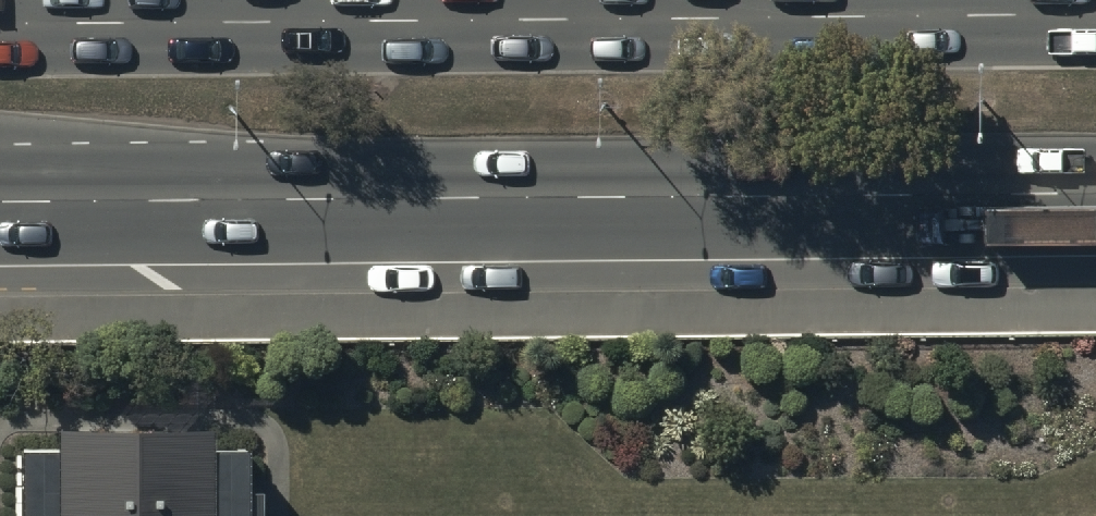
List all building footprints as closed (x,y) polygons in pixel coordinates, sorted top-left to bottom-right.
[(13,442),(14,515),(248,515),(248,441),(13,442)]
